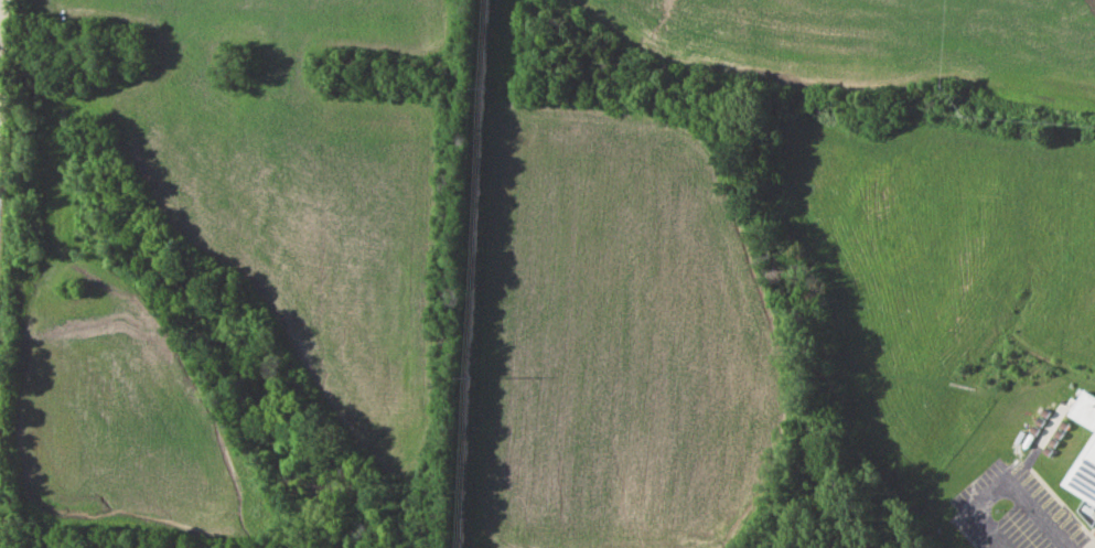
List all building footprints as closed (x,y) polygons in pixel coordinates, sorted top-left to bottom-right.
[(1083,390),(1070,415),(1094,428),(1094,397),(1083,390)] [(1094,502),(1094,431),(1065,485),(1094,502)]
